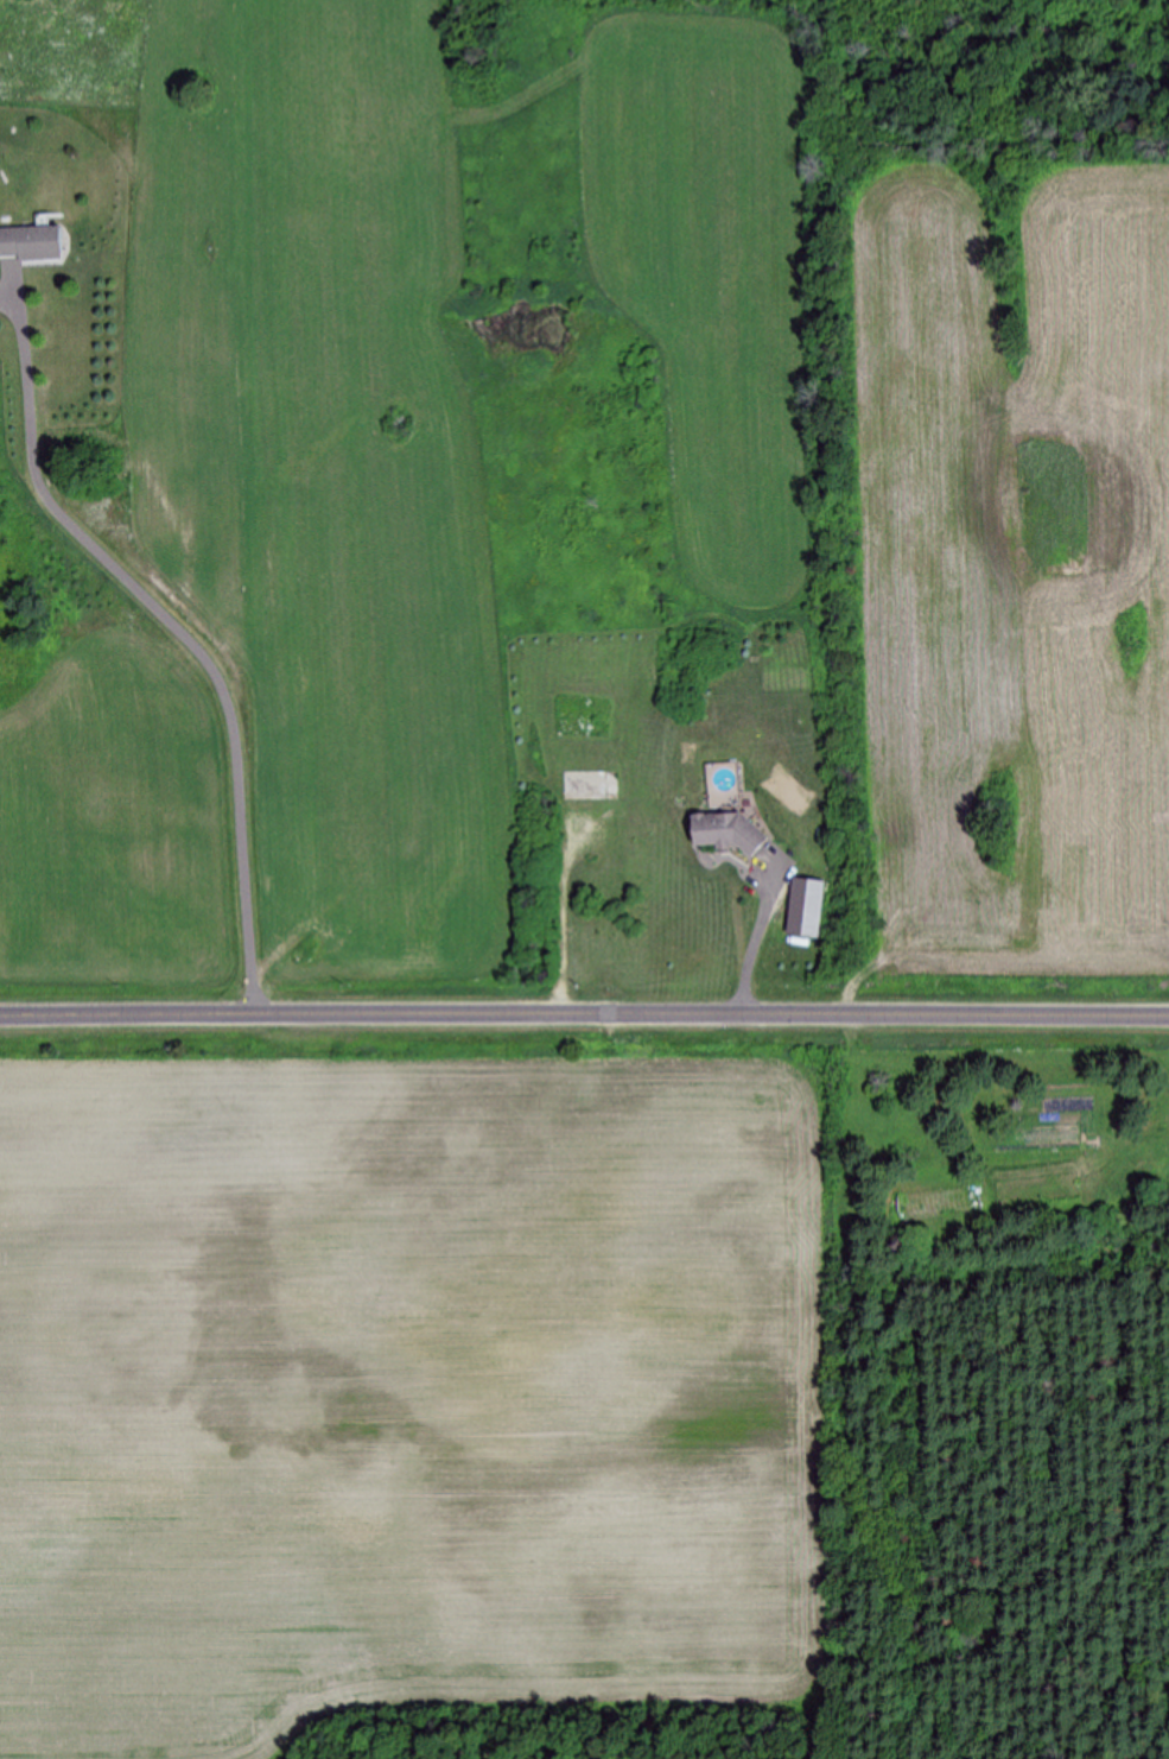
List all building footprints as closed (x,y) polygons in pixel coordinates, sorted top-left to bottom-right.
[(65,260),(64,227),(0,228),(1,257),(22,256),(22,260),(65,260)] [(564,802),(608,802),(608,772),(564,772),(564,802)] [(697,820),(698,849),(765,847),(764,817),(697,820)]
